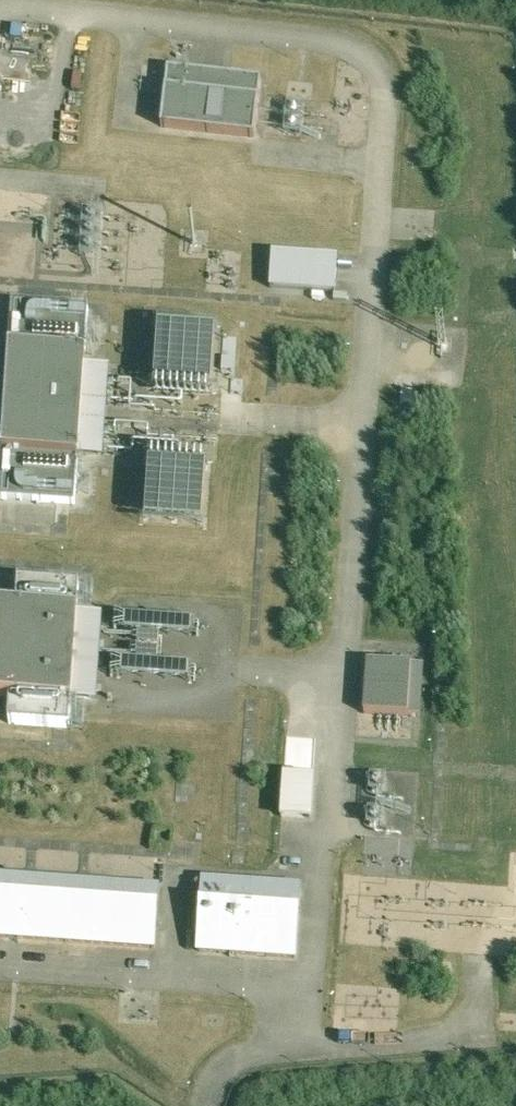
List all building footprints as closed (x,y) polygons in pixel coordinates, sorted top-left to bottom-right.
[(259,78),(169,68),(163,126),(253,136),(259,78)] [(339,256),(272,251),(269,290),(336,295),(339,256)] [(161,384),(218,389),(223,328),(166,323),(161,384)] [(87,353),(9,348),(5,457),(77,463),(87,353)] [(154,464),(154,520),(211,520),(211,464),(154,464)] [(19,582),(17,608),(0,606),(0,698),(11,699),(9,724),(70,728),(71,702),(79,587),(19,582)] [(423,665),(367,661),(364,713),(420,717),(423,665)] [(313,779),(284,777),(281,816),(310,818),(313,779)] [(0,877),(0,937),(154,948),(158,888),(0,877)] [(300,887),(203,880),(198,951),(295,958),(300,887)]
